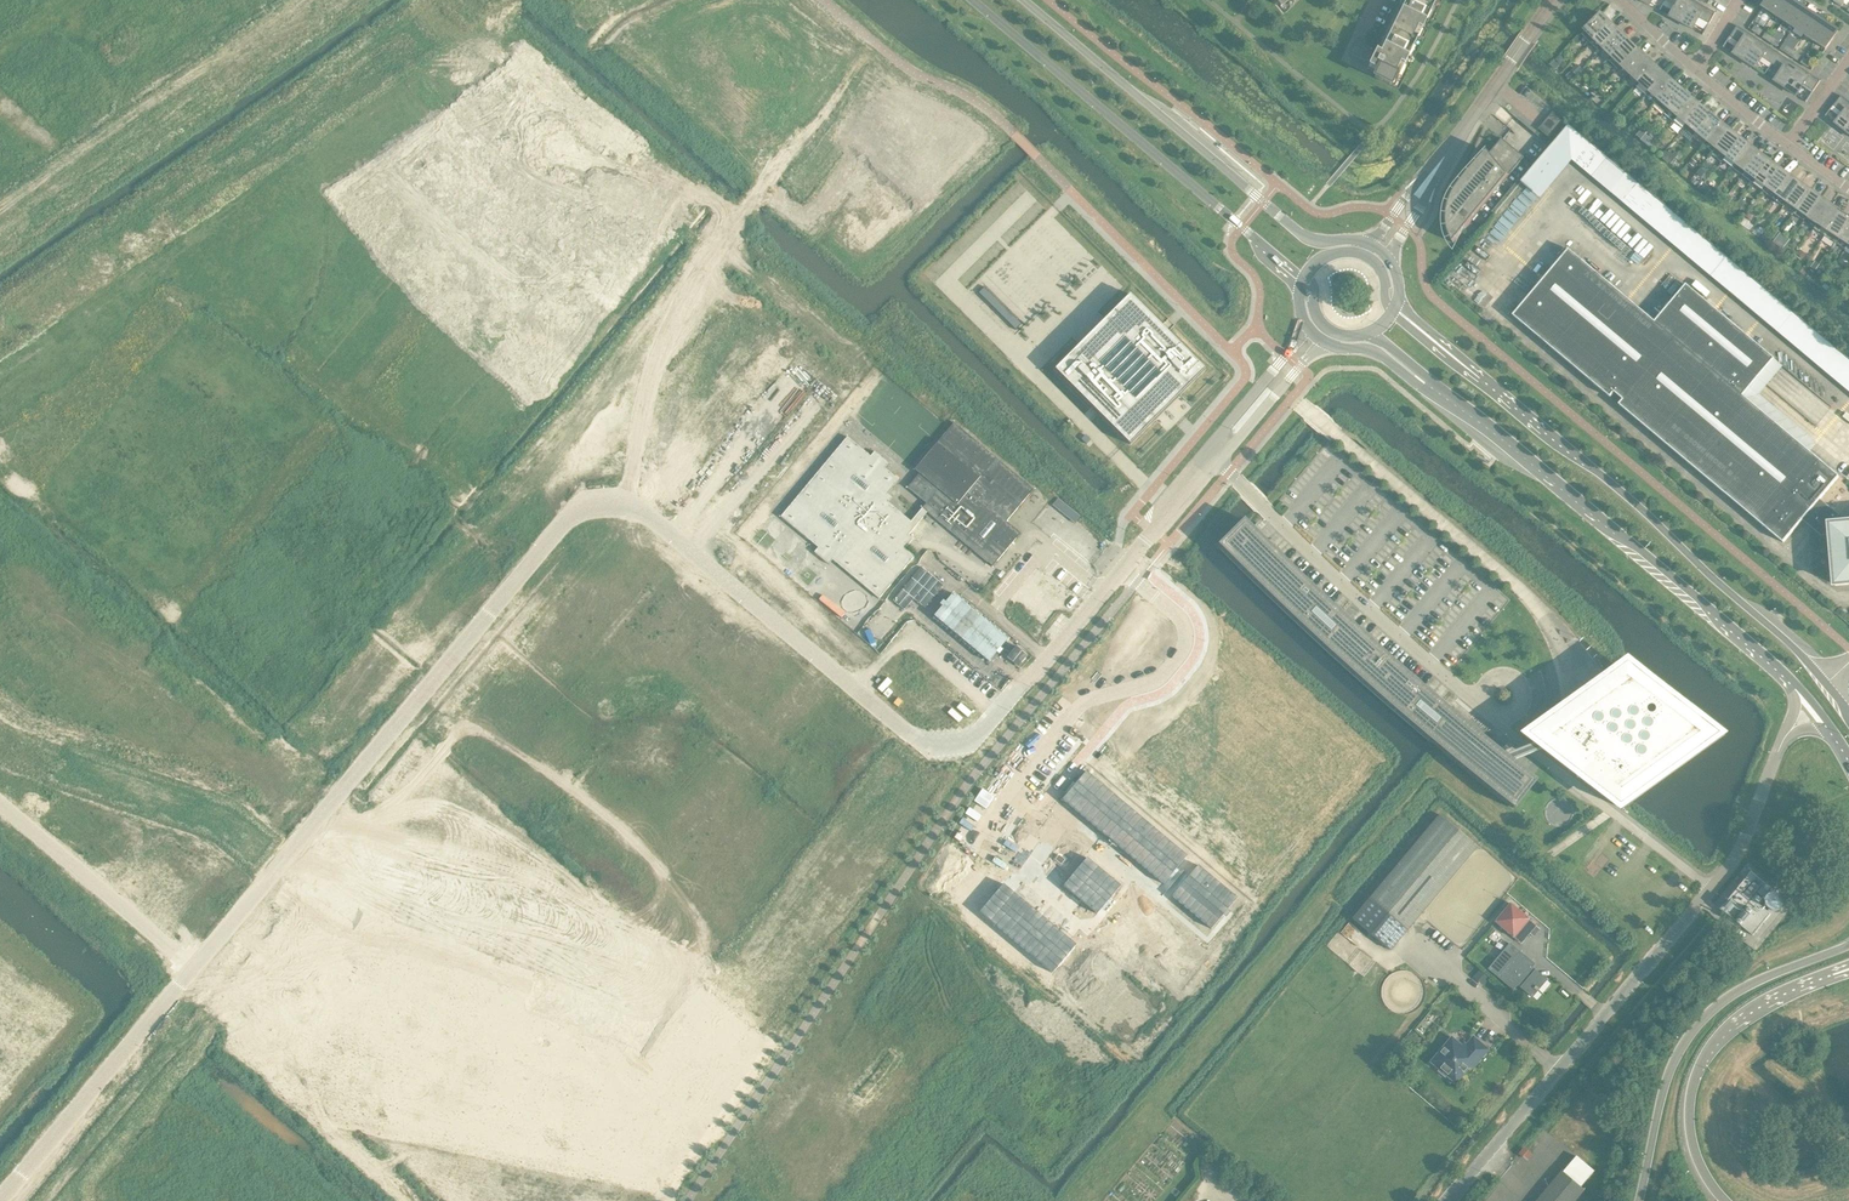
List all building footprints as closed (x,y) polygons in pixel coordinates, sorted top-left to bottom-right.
[(1369,64),(1367,66),(1377,71),(1374,77),(1389,84),(1400,64),(1403,66),(1436,0),(1405,0),(1380,52),(1376,50),(1369,64)] [(1666,0),(1676,6),(1670,17),(1681,23),(1693,1),(1693,0),(1666,0)] [(1783,0),(1767,0),(1762,7),(1773,14),(1783,0)] [(1796,2),(1793,0),(1783,0),(1773,14),(1784,21),(1796,2)] [(1693,1),(1681,23),(1693,29),(1699,18),(1709,24),(1716,13),(1693,1)] [(1794,28),(1807,9),(1796,2),(1784,21),(1794,28)] [(1605,12),(1615,20),(1622,11),(1612,3),(1605,12)] [(1807,9),(1794,28),(1804,35),(1817,16),(1807,9)] [(1594,40),(1611,23),(1602,14),(1585,31),(1594,40)] [(1817,16),(1804,35),(1815,42),(1827,22),(1817,16)] [(1827,22),(1815,42),(1826,49),(1838,30),(1827,22)] [(1611,23),(1594,40),(1591,43),(1600,52),(1620,32),(1611,23)] [(1744,61),(1758,40),(1737,26),(1730,37),(1740,43),(1733,54),(1744,61)] [(1752,31),(1759,35),(1762,31),(1755,26),(1752,31)] [(1773,38),(1770,42),(1777,47),(1780,42),(1785,35),(1778,31),(1774,38),(1773,38)] [(1612,58),(1629,40),(1620,32),(1600,52),(1609,61),(1612,58)] [(1770,42),(1773,38),(1766,33),(1763,38),(1770,42)] [(1796,49),(1801,39),(1793,36),(1788,46),(1796,49)] [(1629,40),(1612,58),(1621,66),(1638,49),(1629,40)] [(1758,40),(1744,61),(1755,68),(1762,58),(1772,64),(1779,53),(1758,40)] [(1791,56),(1794,51),(1787,47),(1784,51),(1791,56)] [(1638,49),(1621,66),(1630,75),(1647,57),(1638,49)] [(1794,51),(1791,56),(1797,60),(1801,56),(1794,51)] [(1779,53),(1772,64),(1781,70),(1774,81),(1785,88),(1799,67),(1779,53)] [(1560,55),(1551,65),(1556,69),(1565,60),(1560,55)] [(1647,57),(1630,75),(1640,83),(1656,66),(1647,57)] [(1801,63),(1808,67),(1811,63),(1804,58),(1801,63)] [(1578,64),(1571,71),(1576,76),(1583,69),(1578,64)] [(1656,66),(1640,83),(1649,92),(1665,74),(1656,66)] [(1799,67),(1785,88),(1796,95),(1803,85),(1813,92),(1820,81),(1799,67)] [(1665,74),(1649,92),(1658,100),(1674,82),(1665,74)] [(1674,82),(1658,100),(1659,100),(1655,104),(1665,113),(1668,108),(1684,90),(1674,82)] [(1684,90),(1668,108),(1665,113),(1664,113),(1674,121),(1693,99),(1684,90)] [(1848,127),(1848,102),(1841,96),(1833,106),(1843,113),(1835,123),(1845,131),(1848,127)] [(1693,99),(1674,121),(1684,129),(1702,107),(1693,99)] [(1702,107),(1684,129),(1693,137),(1712,115),(1702,107)] [(1549,137),(1563,121),(1553,113),(1539,129),(1549,137)] [(1712,115),(1693,137),(1703,145),(1706,141),(1721,123),(1712,115)] [(1721,123),(1706,141),(1716,149),(1731,130),(1721,123)] [(1622,170),(1569,126),(1522,182),(1538,196),(1572,157),(1608,185),(1608,186),(1685,249),(1683,252),(1719,282),(1721,280),(1793,340),(1791,342),(1827,373),(1829,370),(1848,387),(1848,359),(1622,170)] [(1642,128),(1637,135),(1641,139),(1647,132),(1642,128)] [(1731,130),(1716,149),(1726,157),(1741,138),(1731,130)] [(1741,138),(1726,157),(1723,160),(1732,167),(1733,168),(1750,146),(1741,138)] [(1486,150),(1477,161),(1473,165),(1469,170),(1464,176),(1457,186),(1452,197),(1450,199),(1449,203),(1448,206),(1447,210),(1447,214),(1447,218),(1447,221),(1447,225),(1448,229),(1449,232),(1450,236),(1452,239),(1453,243),(1472,221),(1472,220),(1525,158),(1503,139),(1502,139),(1489,154),(1486,150)] [(1750,146),(1733,168),(1743,176),(1760,153),(1750,146)] [(1760,153),(1743,176),(1753,183),(1770,161),(1760,153)] [(1770,161),(1753,183),(1763,191),(1766,187),(1780,168),(1770,161)] [(1780,168),(1766,187),(1776,195),(1790,176),(1780,168)] [(1790,176),(1776,195),(1786,202),(1800,183),(1790,176)] [(1699,179),(1695,184),(1700,188),(1705,183),(1699,179)] [(1800,183),(1786,202),(1797,210),(1810,190),(1800,183)] [(1705,184),(1701,189),(1707,194),(1711,190),(1710,189),(1705,184)] [(1810,190),(1797,210),(1807,217),(1820,197),(1810,190)] [(1820,197),(1807,217),(1817,224),(1831,204),(1820,197)] [(1831,204),(1817,224),(1828,231),(1841,211),(1831,204)] [(1828,231),(1838,238),(1848,221),(1848,217),(1841,211),(1828,231)] [(1838,238),(1848,245),(1848,244),(1848,221),(1838,238)] [(1765,233),(1760,238),(1765,242),(1769,236),(1765,233)] [(1793,238),(1788,245),(1794,249),(1798,242),(1793,238)] [(1783,542),(1802,520),(1820,499),(1839,476),(1743,396),(1775,359),(1687,284),(1655,322),(1569,249),(1513,316),(1611,397),(1615,392),(1623,400),(1619,405),(1783,542)] [(1811,267),(1811,268),(1811,269),(1813,270),(1815,270),(1816,270),(1816,269),(1817,269),(1817,268),(1818,268),(1819,269),(1820,269),(1821,270),(1822,270),(1823,271),(1824,271),(1825,270),(1825,269),(1826,268),(1825,265),(1825,264),(1824,264),(1824,263),(1823,263),(1822,263),(1821,263),(1820,264),(1819,264),(1819,263),(1818,263),(1818,262),(1816,261),(1815,261),(1815,262),(1814,262),(1814,263),(1814,264),(1813,264),(1812,265),(1812,266),(1811,267)] [(984,287),(978,293),(1015,330),(1022,324),(984,287)] [(1080,344),(1054,369),(1092,407),(1098,413),(1130,445),(1155,419),(1180,395),(1205,369),(1168,332),(1161,325),(1130,294),(1104,319),(1080,344)] [(1778,374),(1796,389),(1802,382),(1784,367),(1778,374)] [(952,422),(917,469),(920,471),(908,487),(927,501),(922,507),(996,564),(1020,532),(1008,522),(1036,485),(952,422)] [(847,434),(783,517),(820,545),(815,551),(830,562),(833,559),(882,597),(915,553),(907,547),(915,537),(910,534),(929,510),(923,506),(913,519),(890,501),(894,496),(889,492),(901,477),(886,467),(891,461),(875,449),(872,453),(847,434)] [(1057,498),(1053,505),(1077,520),(1082,513),(1057,498)] [(1802,520),(1821,536),(1832,535),(1836,585),(1848,584),(1848,523),(1820,499),(1802,520)] [(1425,738),(1435,745),(1454,762),(1474,778),(1492,792),(1515,811),(1538,781),(1517,765),(1509,758),(1496,748),(1487,740),(1465,722),(1446,706),(1421,685),(1405,670),(1390,657),(1370,639),(1352,623),(1335,607),(1319,592),(1294,569),(1274,549),(1261,536),(1255,530),(1245,520),(1218,546),(1235,563),(1250,578),(1269,596),(1284,611),(1298,625),(1311,636),(1326,650),(1342,664),(1355,677),(1368,688),(1383,701),(1400,716),(1412,726),(1425,738)] [(1025,585),(1015,600),(1046,622),(1056,607),(1025,585)] [(1618,807),(1717,735),(1624,662),(1597,682),(1524,734),(1540,746),(1549,754),(1618,807)] [(1509,758),(1517,765),(1549,754),(1540,746),(1509,758)] [(1086,771),(1062,799),(1163,884),(1187,856),(1086,771)] [(1390,950),(1406,931),(1476,847),(1439,815),(1368,899),(1368,900),(1352,919),(1390,950)] [(1085,858),(1062,885),(1095,914),(1118,886),(1085,858)] [(1195,867),(1170,897),(1208,930),(1234,900),(1195,867)] [(1752,872),(1721,909),(1753,935),(1771,914),(1759,904),(1772,889),(1752,872)] [(1002,883),(978,911),(1050,972),(1073,945),(1002,883)] [(1510,903),(1494,922),(1513,937),(1522,927),(1529,933),(1536,925),(1529,919),(1510,903)] [(1533,965),(1518,952),(1509,945),(1489,970),(1513,990),(1518,983),(1522,986),(1521,988),(1532,997),(1538,989),(1536,988),(1544,979),(1535,972),(1534,974),(1529,970),(1533,965)] [(1480,970),(1475,976),(1484,983),(1489,978),(1480,970)] [(1469,1066),(1472,1068),(1487,1049),(1473,1037),(1466,1046),(1463,1044),(1461,1046),(1451,1038),(1431,1063),(1439,1070),(1438,1072),(1445,1078),(1446,1076),(1455,1083),(1469,1066)] [(1585,1189),(1562,1170),(1536,1200),(1575,1200),(1585,1189)]
